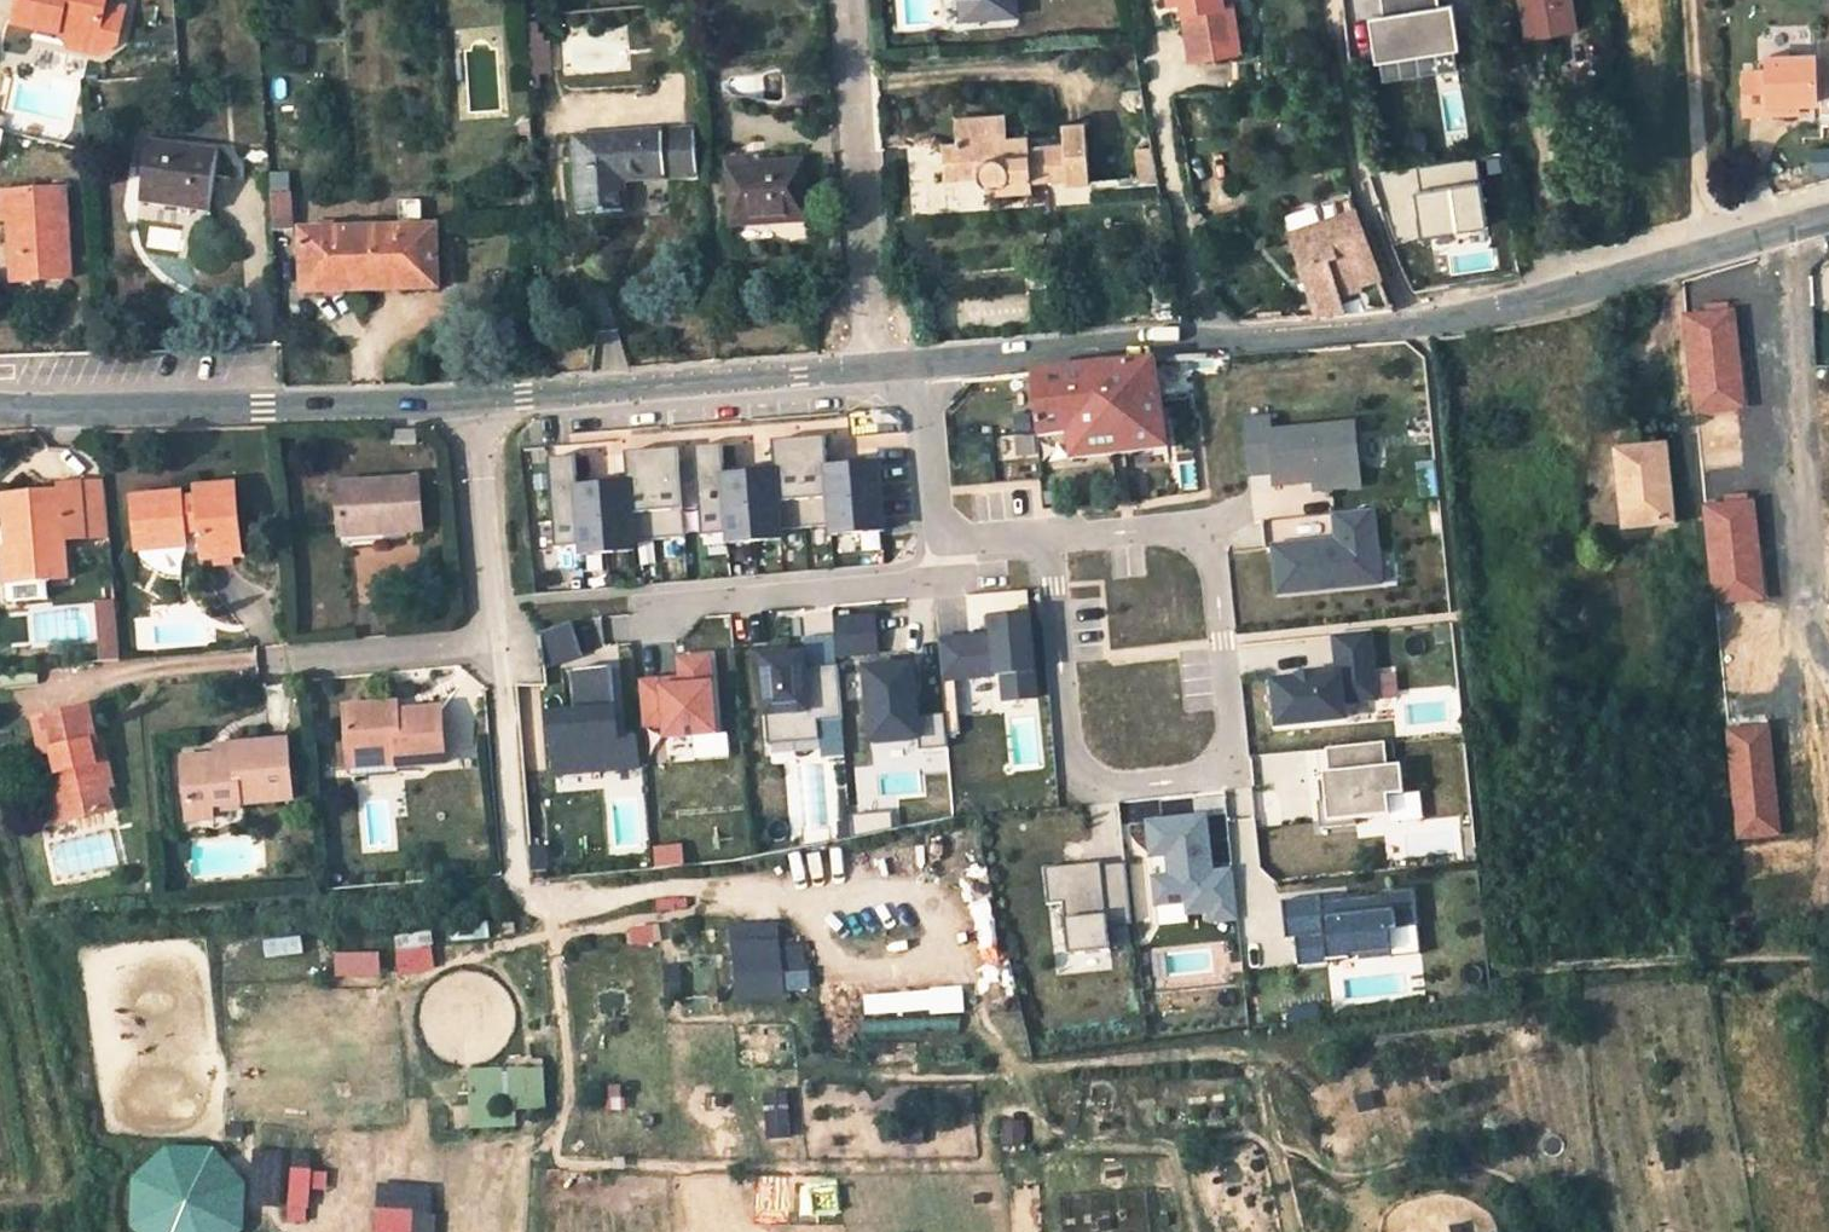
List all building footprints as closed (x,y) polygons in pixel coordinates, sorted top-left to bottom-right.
[(79,27),(78,33),(75,44),(106,51),(120,42),(128,4),(110,1),(110,0),(22,0),(19,13),(18,19),(65,30),(66,24),(79,27)] [(963,19),(1016,16),(1014,0),(962,0),(963,19)] [(1174,24),(1186,22),(1192,61),(1194,60),(1240,53),(1231,1),(1221,3),(1221,0),(1171,0),(1174,24)] [(1453,2),(1439,5),(1438,0),(1382,0),(1384,13),(1370,16),(1377,60),(1460,47),(1453,2)] [(1572,0),(1522,0),(1528,36),(1577,28),(1572,0)] [(79,27),(66,24),(65,30),(75,44),(78,33),(79,27)] [(1816,103),(1814,56),(1767,57),(1768,71),(1744,71),(1746,115),(1793,114),(1793,104),(1801,104),(1816,103)] [(1801,114),(1801,104),(1793,104),(1793,114),(1801,114)] [(1006,140),(1003,117),(955,120),(958,144),(1006,140)] [(521,123),(522,136),(530,135),(530,123),(521,123)] [(958,144),(942,145),(945,180),(980,177),(981,180),(983,183),(986,185),(989,186),(992,187),(995,187),(999,186),(1001,184),(1004,182),(1005,179),(1030,177),(1031,182),(1068,179),(1069,184),(1090,182),(1084,126),(1062,128),(1064,145),(1028,148),(1006,150),(1006,140),(958,144)] [(695,132),(574,139),(579,216),(624,214),(621,180),(697,175),(695,132)] [(1028,138),(1006,140),(1006,150),(1028,148),(1028,138)] [(221,151),(152,142),(143,201),(212,210),(221,151)] [(1476,158),(1414,168),(1425,234),(1486,225),(1476,158)] [(801,163),(728,166),(732,225),(807,222),(801,163)] [(998,195),(1032,192),(1031,182),(1030,177),(1005,179),(1004,182),(1001,184),(999,186),(998,187),(998,195)] [(1117,180),(1090,182),(1090,192),(1117,189),(1117,180)] [(76,279),(69,189),(3,194),(5,220),(12,219),(17,283),(76,279)] [(275,226),(295,225),(294,195),(273,196),(275,226)] [(1357,217),(1290,239),(1316,318),(1345,316),(1340,303),(1360,297),(1366,314),(1391,311),(1357,217)] [(437,227),(305,232),(307,291),(440,286),(437,227)] [(1694,412),(1746,406),(1736,309),(1684,314),(1694,412)] [(1032,375),(1034,402),(1039,438),(1070,434),(1072,461),(1167,451),(1155,361),(1032,375)] [(1269,421),(1244,423),(1250,477),(1274,475),(1275,488),(1315,484),(1321,484),(1322,493),(1361,489),(1355,425),(1271,434),(1269,421)] [(418,431),(393,432),(394,445),(418,444),(418,431)] [(696,448),(698,480),(700,509),(703,537),(728,535),(729,544),(780,540),(780,531),(830,526),(831,535),(883,531),(877,465),(828,469),(826,437),(773,442),(775,473),(725,478),(723,446),(696,448)] [(1675,522),(1667,447),(1617,453),(1624,501),(1633,501),(1636,527),(1675,522)] [(576,458),(549,461),(557,550),(583,548),(583,556),(636,552),(635,543),(686,538),(684,511),(681,481),(679,450),(626,454),(629,486),(579,490),(576,458)] [(423,531),(419,480),(339,485),(342,533),(385,530),(385,534),(423,531)] [(698,480),(681,481),(684,511),(700,509),(698,480)] [(109,536),(105,482),(60,486),(61,492),(6,497),(10,549),(21,548),(24,582),(12,583),(13,600),(50,597),(49,580),(68,578),(65,540),(109,536)] [(242,556),(236,487),(197,490),(198,499),(185,499),(184,494),(134,500),(140,552),(178,549),(186,537),(186,528),(201,527),(204,559),(242,556)] [(1627,528),(1636,527),(1633,501),(1624,501),(1627,528)] [(1763,597),(1753,501),(1705,506),(1715,602),(1763,597)] [(1382,585),(1374,512),(1335,516),(1338,545),(1329,546),(1329,543),(1274,549),(1279,596),(1382,585)] [(386,541),(385,534),(385,530),(342,533),(343,545),(386,541)] [(178,549),(140,552),(146,561),(157,570),(170,575),(185,574),(184,564),(188,552),(186,537),(178,549)] [(10,549),(6,549),(9,584),(12,583),(24,582),(21,548),(10,549)] [(95,600),(99,647),(119,646),(115,599),(95,600)] [(838,657),(879,654),(876,617),(835,621),(838,657)] [(940,643),(943,684),(1003,679),(1005,704),(1037,702),(1030,618),(992,621),(993,638),(940,643)] [(575,623),(541,634),(544,664),(582,656),(575,623)] [(1300,682),(1274,684),(1279,727),(1346,720),(1344,704),(1377,700),(1370,633),(1335,636),(1340,678),(1316,680),(1315,677),(1300,679),(1300,682)] [(119,646),(99,647),(100,661),(120,660),(119,646)] [(805,654),(792,655),(793,670),(806,669),(805,654)] [(843,720),(839,666),(806,669),(793,670),(792,655),(762,658),(769,746),(821,741),(819,722),(843,720)] [(718,738),(711,660),(679,663),(681,690),(663,691),(663,684),(643,686),(646,730),(666,729),(667,742),(718,738)] [(551,715),(556,775),(640,768),(637,737),(619,739),(612,667),(577,670),(580,713),(551,715)] [(921,754),(949,751),(946,717),(919,719),(915,667),(865,672),(872,746),(920,742),(921,754)] [(397,704),(348,708),(353,765),(405,760),(405,767),(447,764),(442,709),(397,712),(397,704)] [(90,709),(36,722),(44,755),(53,753),(58,773),(53,773),(58,797),(67,795),(74,819),(113,810),(108,788),(114,787),(108,763),(96,766),(92,750),(99,748),(90,709)] [(1779,835),(1767,723),(1726,728),(1737,840),(1779,835)] [(219,756),(185,758),(190,821),(213,819),(212,807),(295,800),(288,741),(231,747),(231,755),(219,756)] [(1386,745),(1327,751),(1329,775),(1323,776),(1326,803),(1318,804),(1321,830),(1357,827),(1356,821),(1390,818),(1388,798),(1404,796),(1401,768),(1388,769),(1386,745)] [(104,747),(99,748),(92,750),(96,766),(108,763),(104,747)] [(218,748),(219,756),(231,755),(231,747),(218,748)] [(406,773),(405,767),(405,760),(353,765),(353,777),(406,773)] [(58,797),(52,799),(58,822),(74,819),(67,795),(58,797)] [(1211,867),(1206,818),(1148,824),(1151,858),(1167,856),(1170,878),(1153,879),(1156,906),(1186,903),(1187,915),(1212,913),(1213,923),(1238,920),(1233,872),(1206,875),(1206,867),(1211,867)] [(1476,845),(1474,828),(1462,829),(1464,847),(1476,845)] [(1478,859),(1476,845),(1464,847),(1466,860),(1478,859)] [(1102,864),(1045,870),(1049,906),(1064,904),(1069,955),(1111,951),(1108,926),(1132,923),(1127,873),(1103,876),(1102,864)] [(1322,899),(1282,903),(1286,941),(1296,940),(1299,969),(1328,966),(1327,957),(1359,953),(1359,957),(1392,954),(1389,932),(1419,929),(1415,892),(1382,895),(1382,898),(1344,902),(1322,905),(1322,899)] [(779,943),(778,920),(730,922),(734,997),(809,994),(806,942),(779,943)] [(336,975),(379,974),(378,950),(335,952),(336,975)] [(546,1108),(544,1064),(467,1067),(470,1127),(518,1125),(517,1110),(546,1108)] [(239,1147),(133,1146),(132,1231),(238,1231),(239,1147)] [(310,1220),(310,1149),(250,1149),(250,1203),(286,1203),(286,1220),(310,1220)] [(374,1231),(434,1231),(434,1182),(374,1182),(374,1231)]
